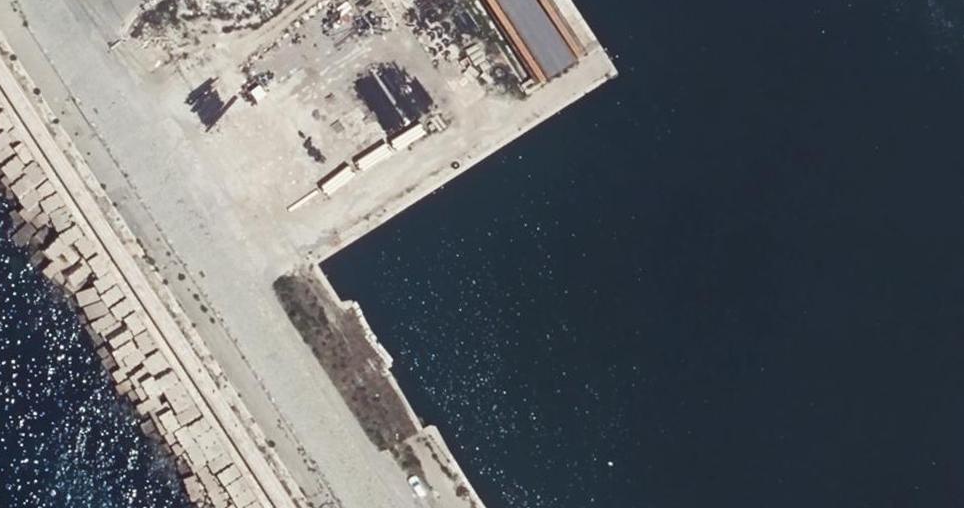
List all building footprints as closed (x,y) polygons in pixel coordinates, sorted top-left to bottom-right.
[(188,345),(137,267),(0,59),(0,85),(176,353),(188,345)] [(277,507),(294,507),(188,345),(176,353),(277,507)]
